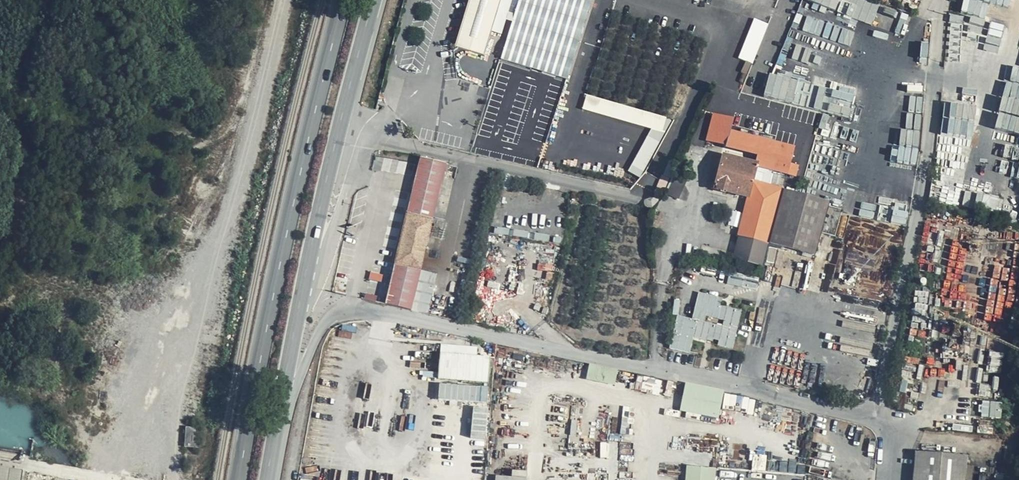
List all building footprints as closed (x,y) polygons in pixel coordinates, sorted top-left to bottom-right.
[(455,45),(486,55),(502,0),(469,0),(455,45)] [(867,0),(807,0),(839,11),(837,18),(858,25),(867,0)] [(791,116),(827,32),(773,10),(737,94),(791,116)] [(542,152),(564,84),(551,79),(528,148),(542,152)] [(705,143),(724,148),(728,133),(729,129),(731,122),(711,117),(705,143)] [(780,192),(766,245),(812,258),(826,206),(840,210),(841,206),(860,142),(819,125),(814,137),(843,150),(826,206),(780,192)] [(756,157),(753,166),(753,168),(771,173),(791,178),(794,167),(786,165),(789,148),(733,134),(728,133),(724,148),(756,157)] [(753,166),(721,158),(713,191),(745,199),(753,168),(753,166)] [(414,311),(448,178),(459,180),(462,168),(424,159),(388,304),(414,311)] [(753,168),(745,199),(736,237),(766,245),(780,192),(768,188),(771,173),(753,168)] [(946,183),(943,197),(961,201),(964,187),(946,183)] [(730,271),(728,283),(759,288),(761,276),(730,271)] [(736,340),(744,304),(725,300),(726,291),(700,286),(695,313),(702,314),(698,332),(736,340)] [(478,355),(479,346),(442,343),(439,379),(489,383),(491,356),(478,355)] [(618,371),(589,365),(586,380),(614,386),(618,371)] [(439,399),(489,403),(490,388),(441,383),(439,399)] [(724,392),(685,384),(679,413),(719,420),(724,392)] [(598,411),(595,438),(609,439),(612,412),(598,411)] [(185,445),(197,446),(199,428),(188,427),(185,445)] [(967,453),(915,449),(912,479),(965,479),(967,453)] [(753,470),(773,469),(772,452),(752,453),(753,470)] [(686,466),(685,479),(714,479),(716,468),(686,466)]
